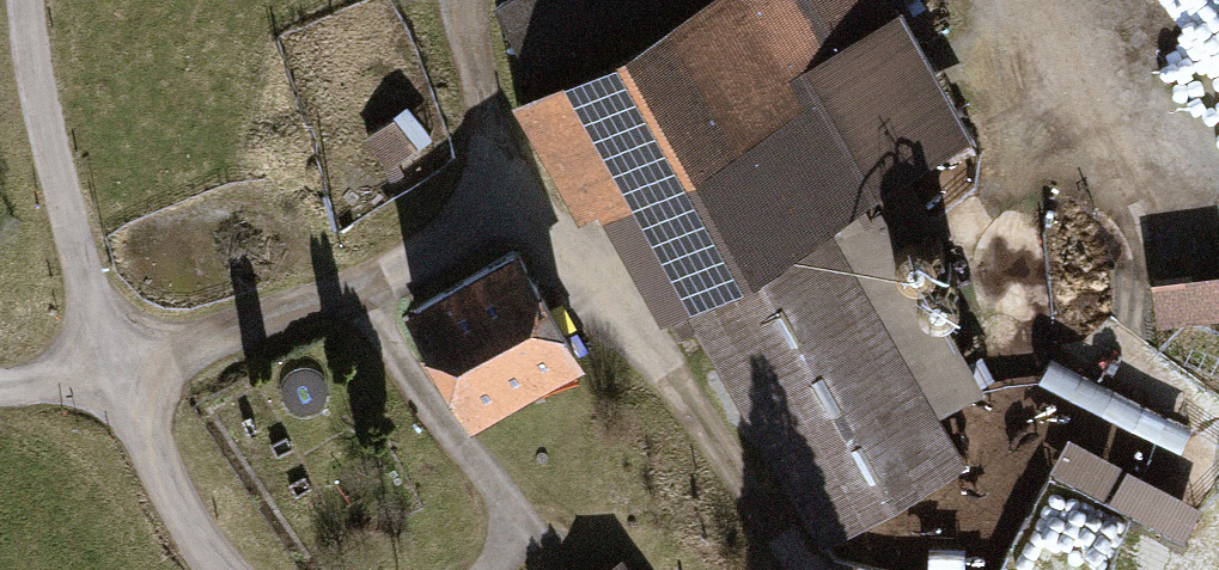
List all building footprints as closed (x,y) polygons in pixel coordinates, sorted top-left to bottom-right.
[(482,15),(527,93),(503,107),(574,230),(604,213),(684,351),(702,340),(823,551),(964,470),(937,424),(988,395),(875,198),(968,145),(884,0),(508,0),(482,15)] [(1218,190),(1218,0),(1140,0),(1187,197),(1218,190)] [(1218,294),(1218,250),(1155,254),(1161,339),(1196,337),(1193,296),(1218,294)] [(522,252),(397,318),(448,413),(572,347),(522,252)] [(1126,456),(1110,501),(1190,529),(1206,484),(1126,456)]
